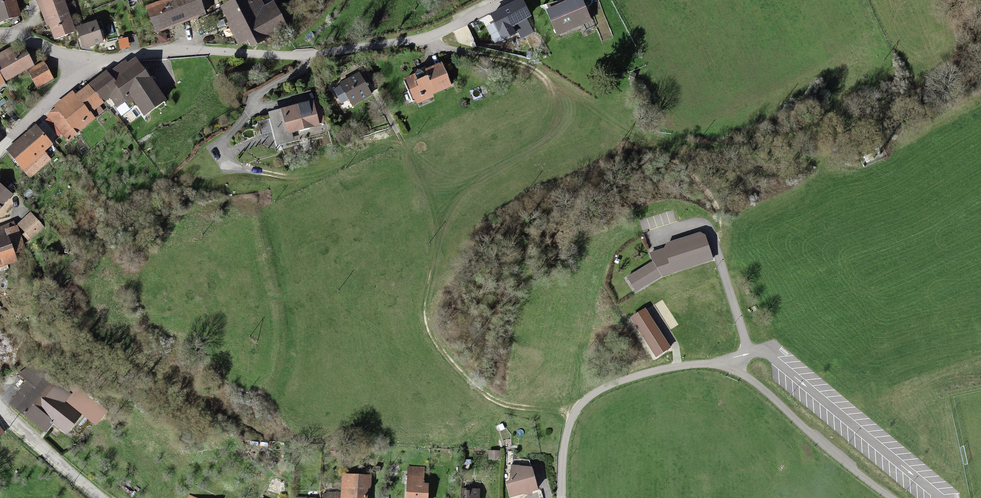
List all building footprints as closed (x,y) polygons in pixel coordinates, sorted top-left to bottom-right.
[(18,21),(11,0),(0,0),(0,26),(18,21)] [(37,6),(50,44),(73,36),(63,6),(70,3),(69,0),(54,0),(37,6)] [(154,36),(202,17),(200,11),(210,7),(207,0),(160,0),(162,6),(145,13),(154,36)] [(220,12),(238,47),(258,49),(285,35),(270,6),(260,11),(255,0),(243,0),(220,12)] [(545,12),(556,38),(587,24),(577,0),(574,0),(545,12)] [(521,4),(490,20),(503,43),(514,36),(510,30),(529,20),(521,4)] [(94,26),(74,32),(80,52),(99,47),(94,26)] [(31,69),(26,60),(21,52),(13,56),(10,51),(0,57),(0,87),(31,69)] [(33,55),(26,60),(31,69),(38,64),(33,55)] [(123,62),(106,77),(119,92),(126,101),(143,121),(163,104),(133,61),(126,66),(123,62)] [(43,67),(29,75),(37,90),(51,81),(43,67)] [(440,68),(403,84),(412,106),(449,91),(440,68)] [(103,74),(87,88),(102,106),(109,101),(119,92),(106,77),(103,74)] [(357,77),(340,87),(353,108),(370,98),(357,77)] [(73,99),(89,117),(102,106),(87,88),(73,99)] [(119,92),(109,101),(116,109),(126,101),(119,92)] [(55,112),(45,120),(62,140),(65,138),(68,142),(92,121),(89,117),(73,99),(70,96),(53,110),(55,112)] [(310,107),(281,114),(287,137),(316,130),(310,107)] [(45,120),(33,130),(51,150),(62,140),(45,120)] [(33,130),(5,154),(23,174),(51,150),(33,130)] [(9,198),(0,191),(0,209),(9,198)] [(29,216),(17,229),(31,242),(43,229),(29,216)] [(17,229),(3,234),(12,256),(25,251),(17,229)] [(14,261),(12,256),(3,234),(2,230),(0,231),(0,266),(14,261)] [(653,265),(661,279),(711,262),(704,239),(700,237),(668,247),(667,250),(651,257),(653,265)] [(635,294),(661,279),(653,265),(627,280),(635,294)] [(646,308),(631,317),(656,357),(671,348),(646,308)] [(26,384),(9,407),(43,432),(50,422),(64,432),(77,413),(63,403),(67,398),(27,369),(19,379),(26,384)] [(489,454),(489,461),(500,462),(500,454),(489,454)] [(405,497),(428,497),(428,489),(421,488),(422,470),(406,469),(405,497)] [(536,494),(533,481),(530,472),(511,470),(511,486),(505,487),(508,497),(519,497),(536,494)] [(365,492),(371,492),(371,480),(341,479),(341,497),(365,497),(365,492)]
